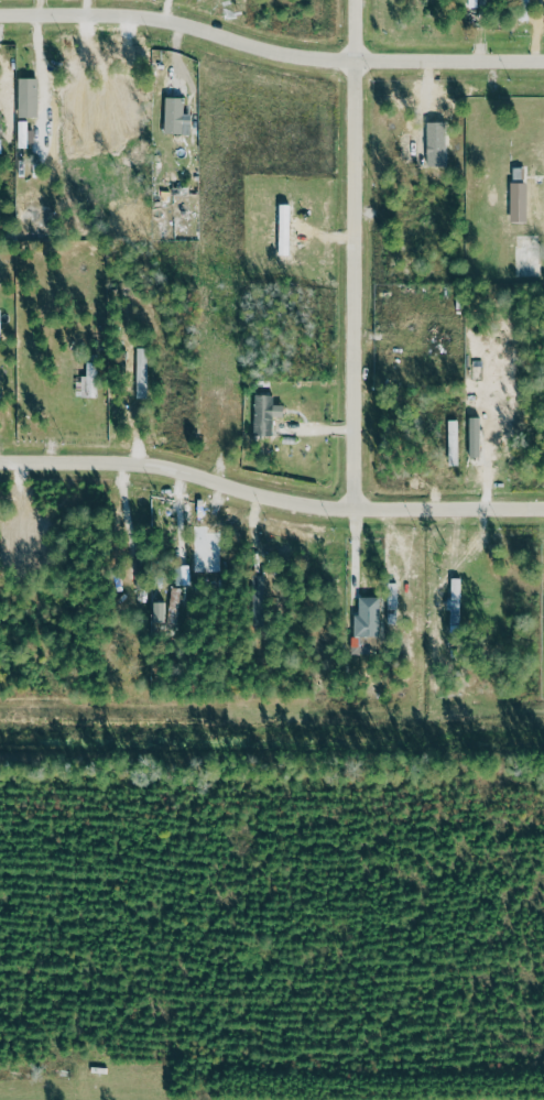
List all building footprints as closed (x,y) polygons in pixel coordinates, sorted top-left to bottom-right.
[(520,17),(519,0),(532,0),(532,17),(520,17)] [(41,112),(22,112),(22,74),(41,74),(41,112)] [(195,130),(167,130),(167,91),(186,91),(186,110),(195,110),(195,130)] [(530,216),(513,216),(513,178),(530,178),(530,216)] [(294,251),(282,251),(281,199),(294,199),(294,251)] [(102,396),(87,397),(87,392),(79,392),(79,378),(86,378),(86,373),(89,373),(89,356),(102,356),(102,396)] [(257,390),(254,432),(274,433),(275,412),(289,413),(289,401),(276,401),(276,391),(257,390)] [(485,453),(471,453),(471,414),(483,414),(485,453)] [(461,462),(451,464),(451,416),(460,416),(461,462)] [(194,580),(174,580),(175,559),(194,559),(194,580)] [(266,616),(255,616),(254,570),(265,570),(266,616)] [(464,628),(454,628),(454,603),(449,603),(449,595),(453,595),(454,574),(464,574),(464,628)] [(158,601),(157,622),(170,623),(170,616),(181,616),(182,588),(172,588),(172,601),(158,601)] [(363,611),(358,611),(358,631),(377,631),(377,612),(380,612),(380,592),(363,592),(363,611)]
